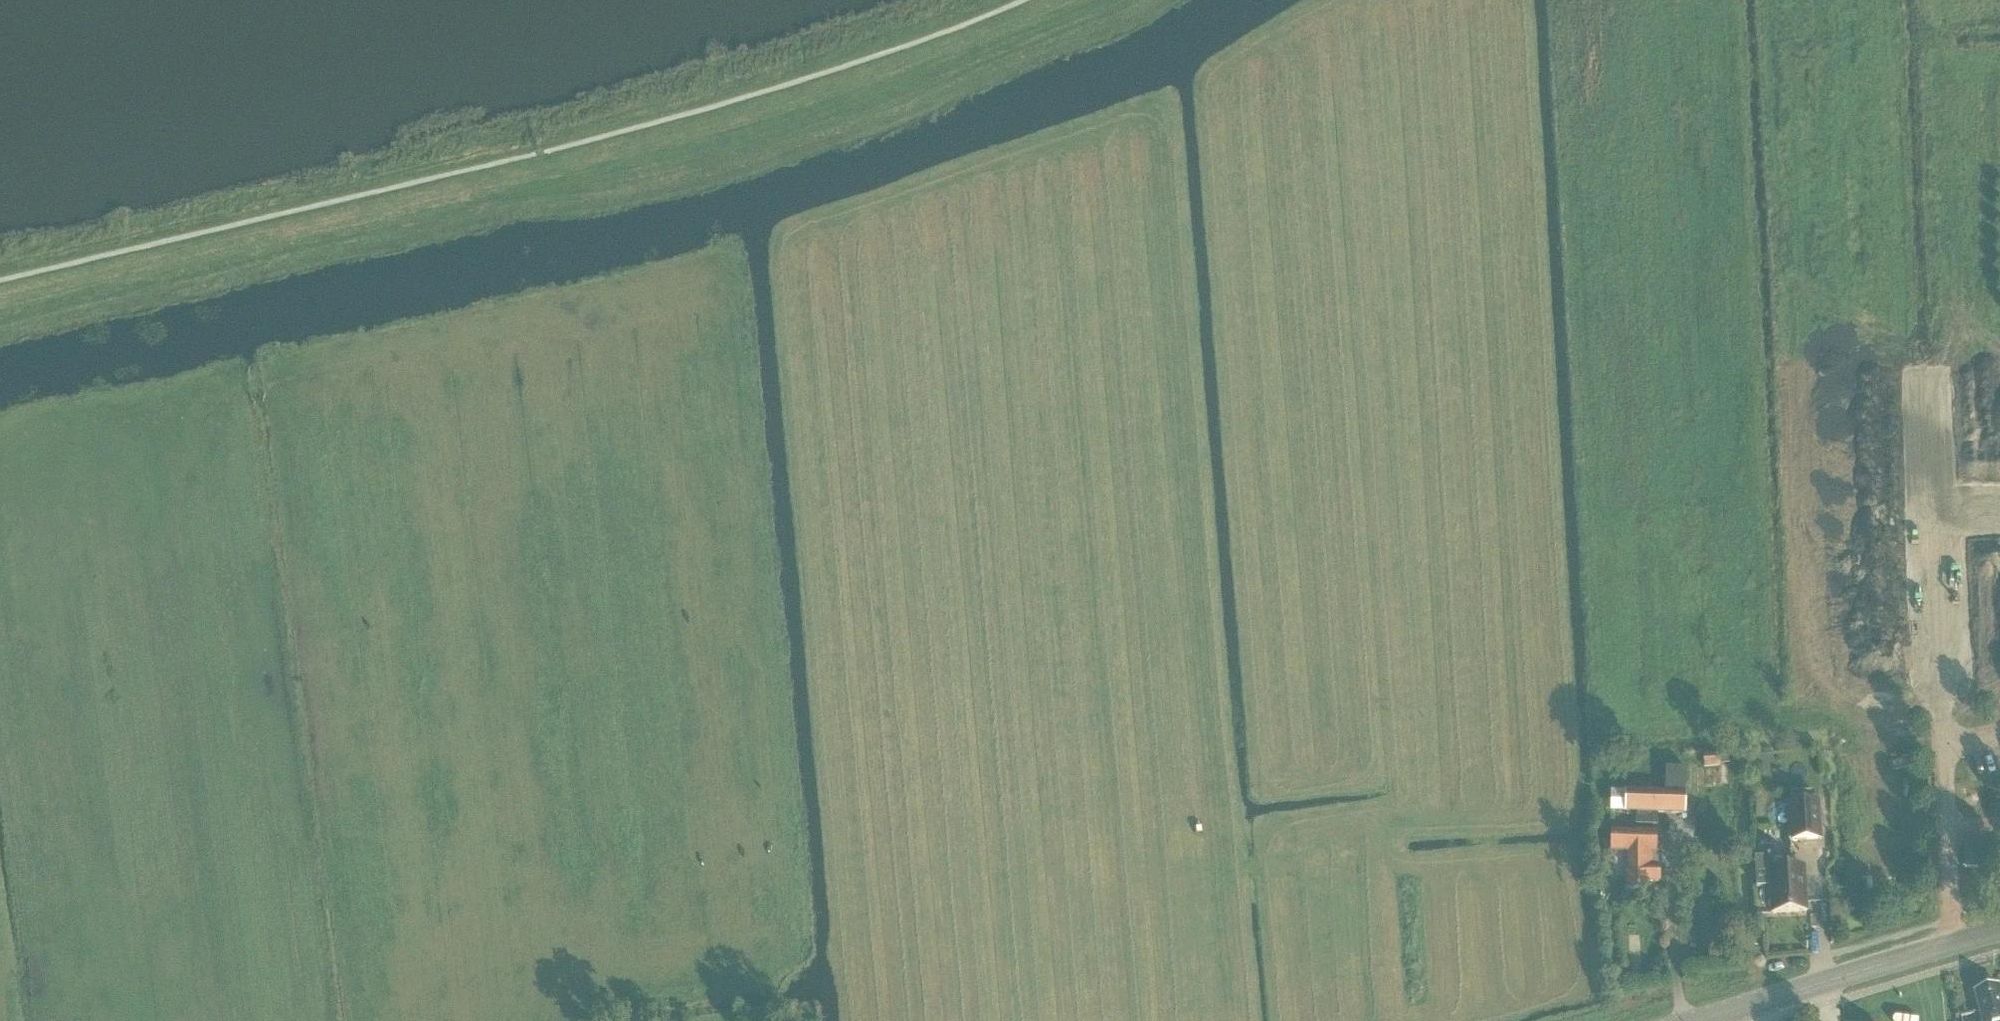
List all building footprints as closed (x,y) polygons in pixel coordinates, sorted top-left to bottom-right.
[(1883,509),(1850,511),(1852,551),(1897,549),(1895,525),(1883,526),(1883,509)] [(1853,574),(1841,575),(1842,592),(1887,589),(1886,573),(1898,572),(1897,549),(1852,551),(1853,574)] [(1967,581),(1969,616),(1985,615),(1984,599),(1999,598),(1999,550),(1978,551),(1979,580),(1967,581)] [(1853,639),(1901,637),(1900,613),(1852,615),(1853,639)] [(1902,662),(1901,637),(1853,639),(1854,664),(1902,662)] [(1719,765),(1718,753),(1702,754),(1703,766),(1719,765)] [(1684,811),(1684,790),(1684,769),(1665,769),(1665,790),(1625,790),(1610,790),(1609,811),(1635,811),(1635,825),(1656,825),(1656,811),(1684,811)] [(1819,802),(1787,804),(1790,840),(1822,838),(1819,802)] [(1657,832),(1611,831),(1611,851),(1629,851),(1629,888),(1647,888),(1647,881),(1659,881),(1660,866),(1653,866),(1653,852),(1656,852),(1657,832)] [(1806,911),(1803,867),(1769,870),(1772,914),(1806,911)] [(1999,986),(1975,992),(1982,1020),(1999,1020),(1999,990),(1999,986)]
